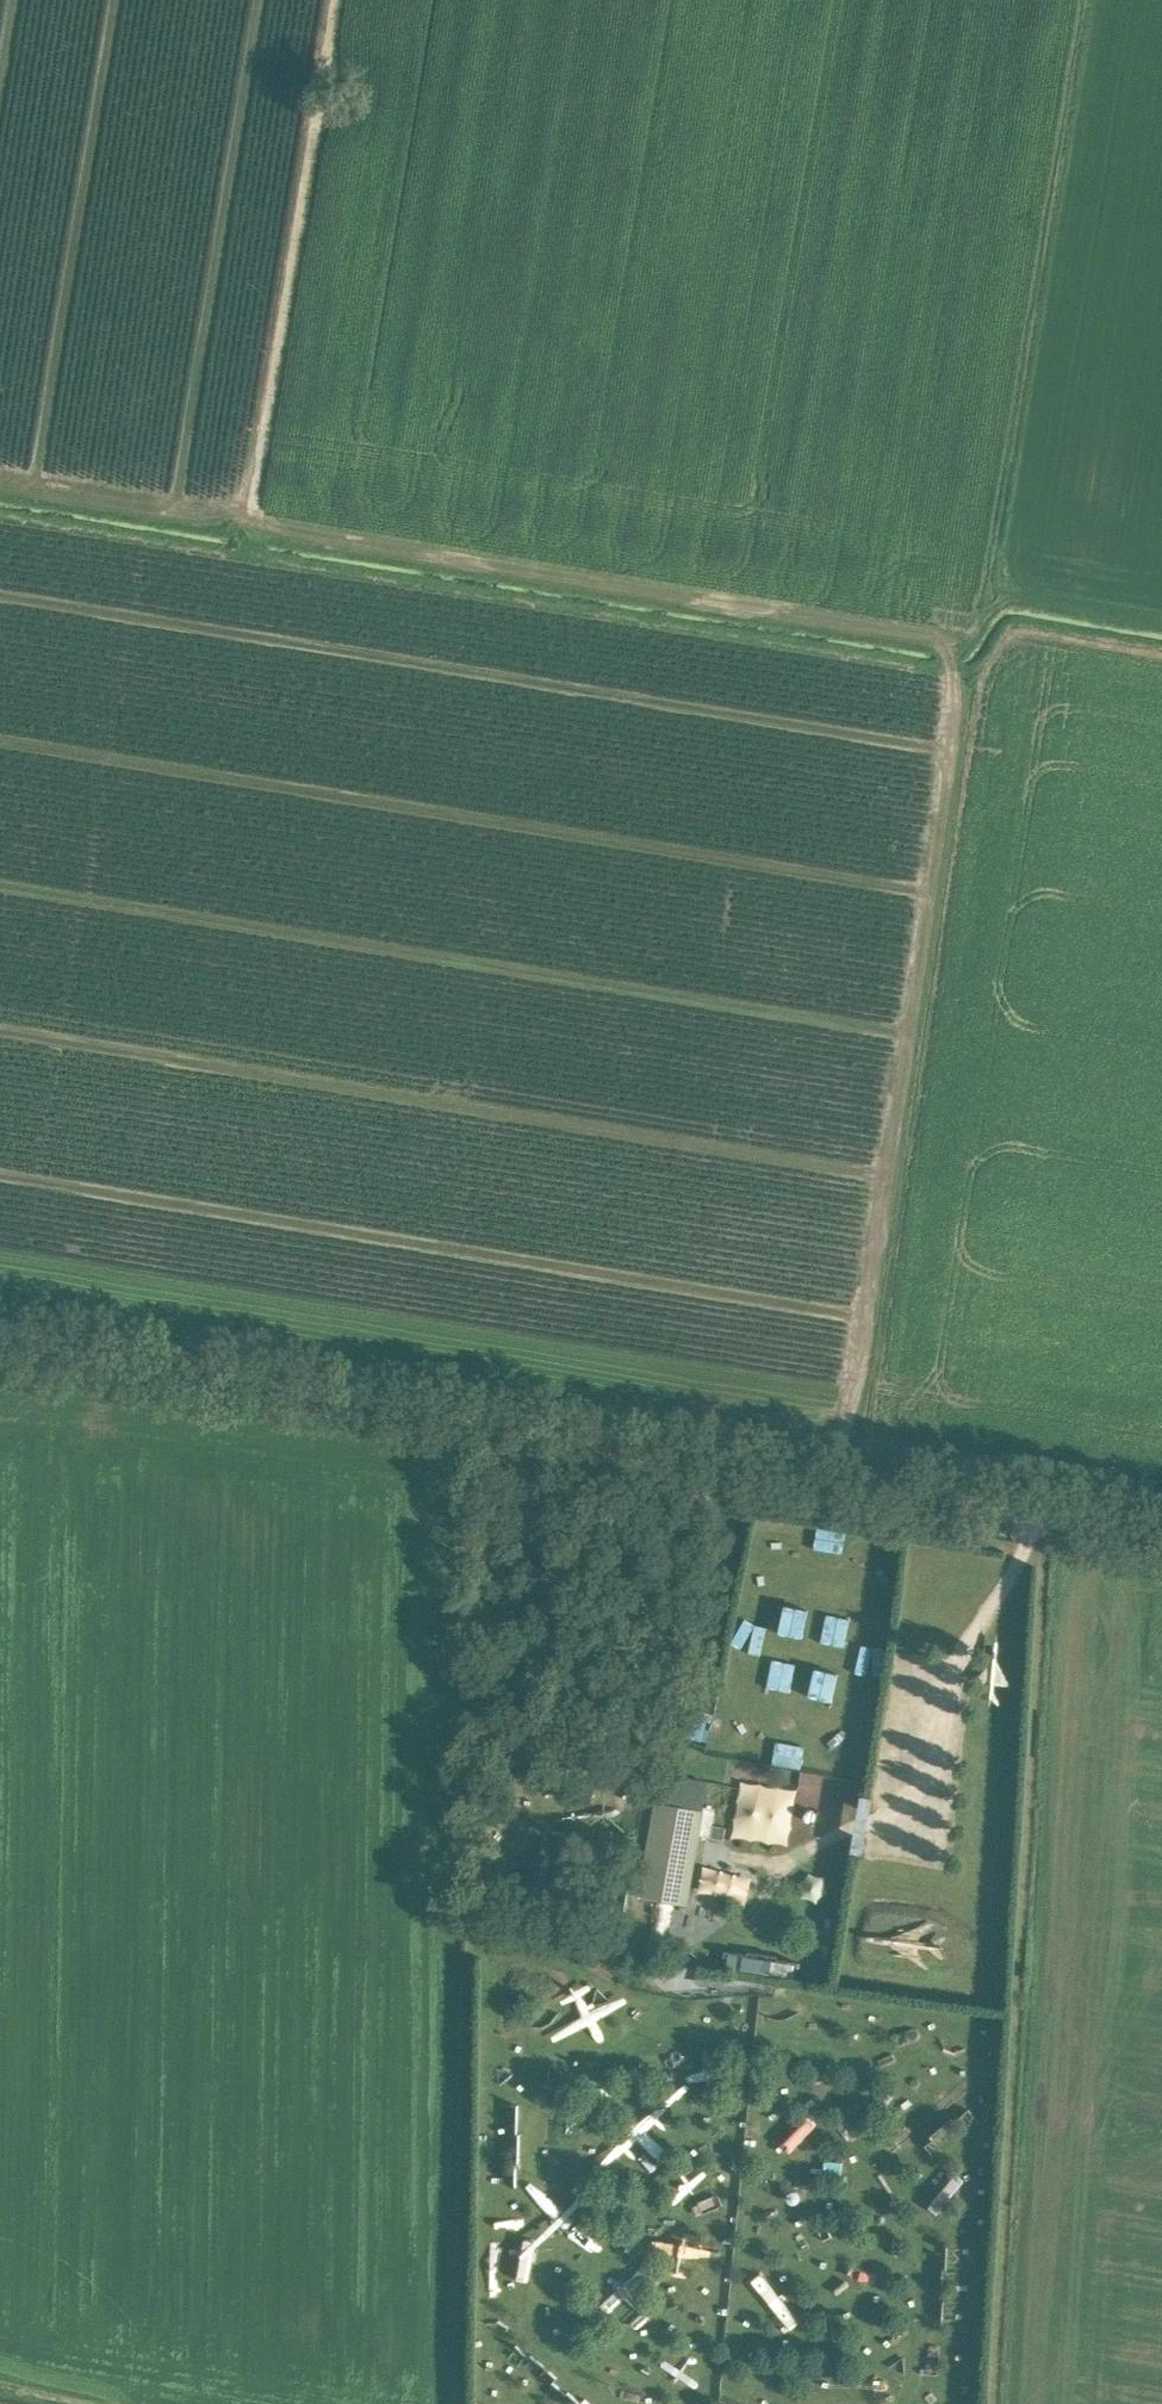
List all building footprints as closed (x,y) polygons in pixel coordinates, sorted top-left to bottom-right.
[(845,1551),(848,1527),(820,1523),(816,1547),(845,1551)] [(785,1633),(808,1636),(812,1606),(789,1603),(785,1633)] [(846,1646),(853,1617),(829,1611),(822,1640),(846,1646)] [(763,1651),(769,1624),(744,1619),(738,1646),(763,1651)] [(881,1672),(883,1645),(861,1644),(860,1671),(881,1672)] [(774,1658),(769,1688),(794,1691),(798,1661),(774,1658)] [(816,1666),(810,1693),(837,1700),(844,1672),(816,1666)] [(777,1763),(806,1764),(807,1743),(778,1741),(777,1763)] [(689,1779),(688,1805),(707,1806),(708,1780),(689,1779)] [(656,1802),(639,1896),(687,1905),(704,1811),(656,1802)] [(713,1825),(711,1837),(723,1839),(726,1827),(713,1825)] [(791,1973),(793,1961),(735,1953),(733,1965),(791,1973)] [(943,2214),(965,2177),(953,2169),(931,2207),(943,2214)] [(524,2237),(521,2278),(534,2279),(537,2238),(524,2237)]
